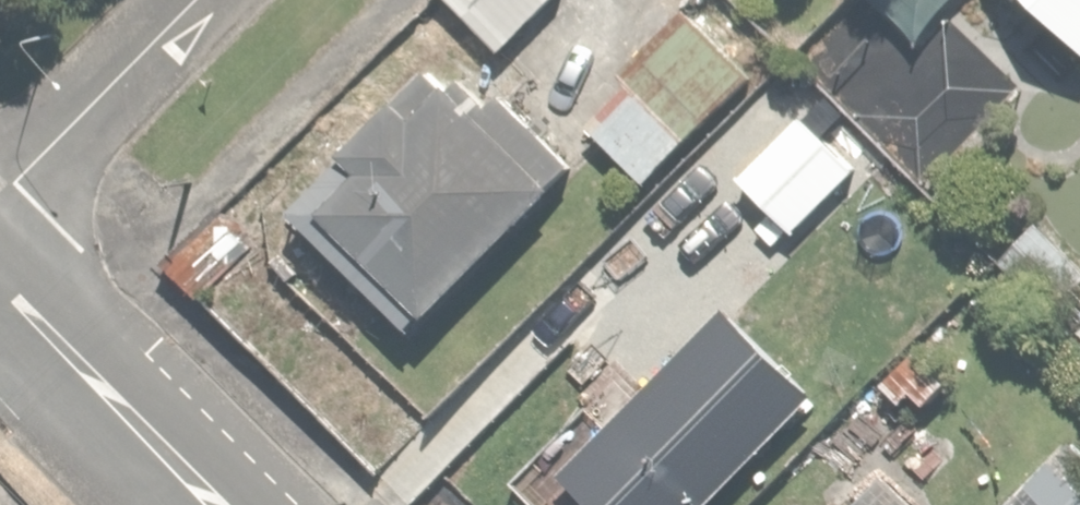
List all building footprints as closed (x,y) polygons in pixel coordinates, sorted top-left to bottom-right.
[(500,45),(549,0),(458,0),(500,45)] [(591,114),(637,166),(762,56),(713,0),(689,0),(615,65),(629,81),(591,114)] [(1079,29),(1079,0),(1051,0),(1079,29)] [(289,197),(293,200),(415,314),(567,151),(441,34),(289,197)] [(217,204),(166,255),(205,294),(256,243),(217,204)] [(566,458),(613,504),(683,504),(809,383),(728,300),(566,458)] [(993,504),(1079,504),(1079,415),(1078,413),(993,504)] [(863,476),(834,504),(893,504),(863,476)]
